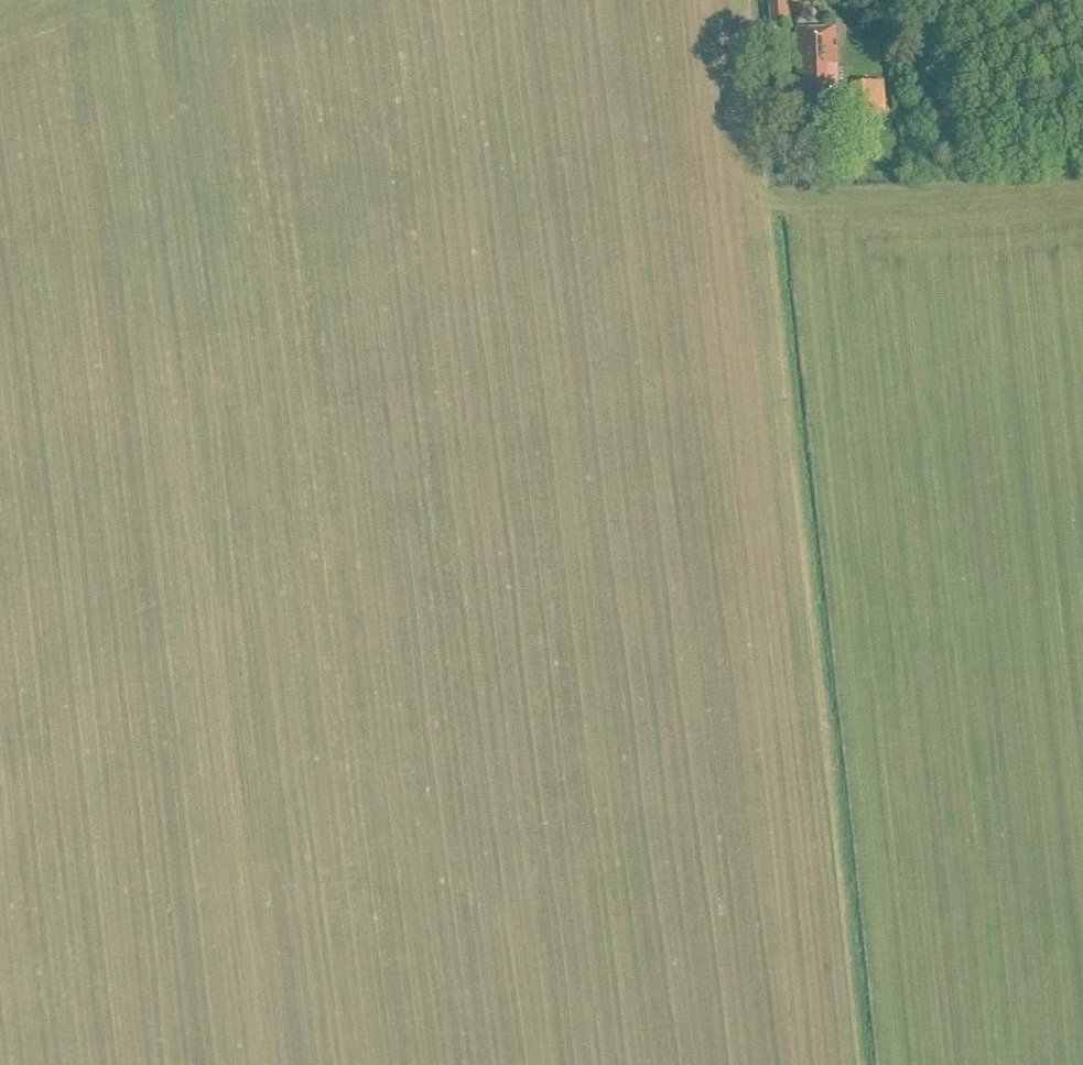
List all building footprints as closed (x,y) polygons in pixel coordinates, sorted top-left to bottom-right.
[(789,28),(788,4),(770,5),(772,29),(789,28)] [(829,90),(838,90),(835,31),(799,32),(801,91),(803,91),(804,113),(810,112),(810,119),(830,118),(829,90)] [(858,114),(886,113),(883,86),(856,88),(858,114)]
